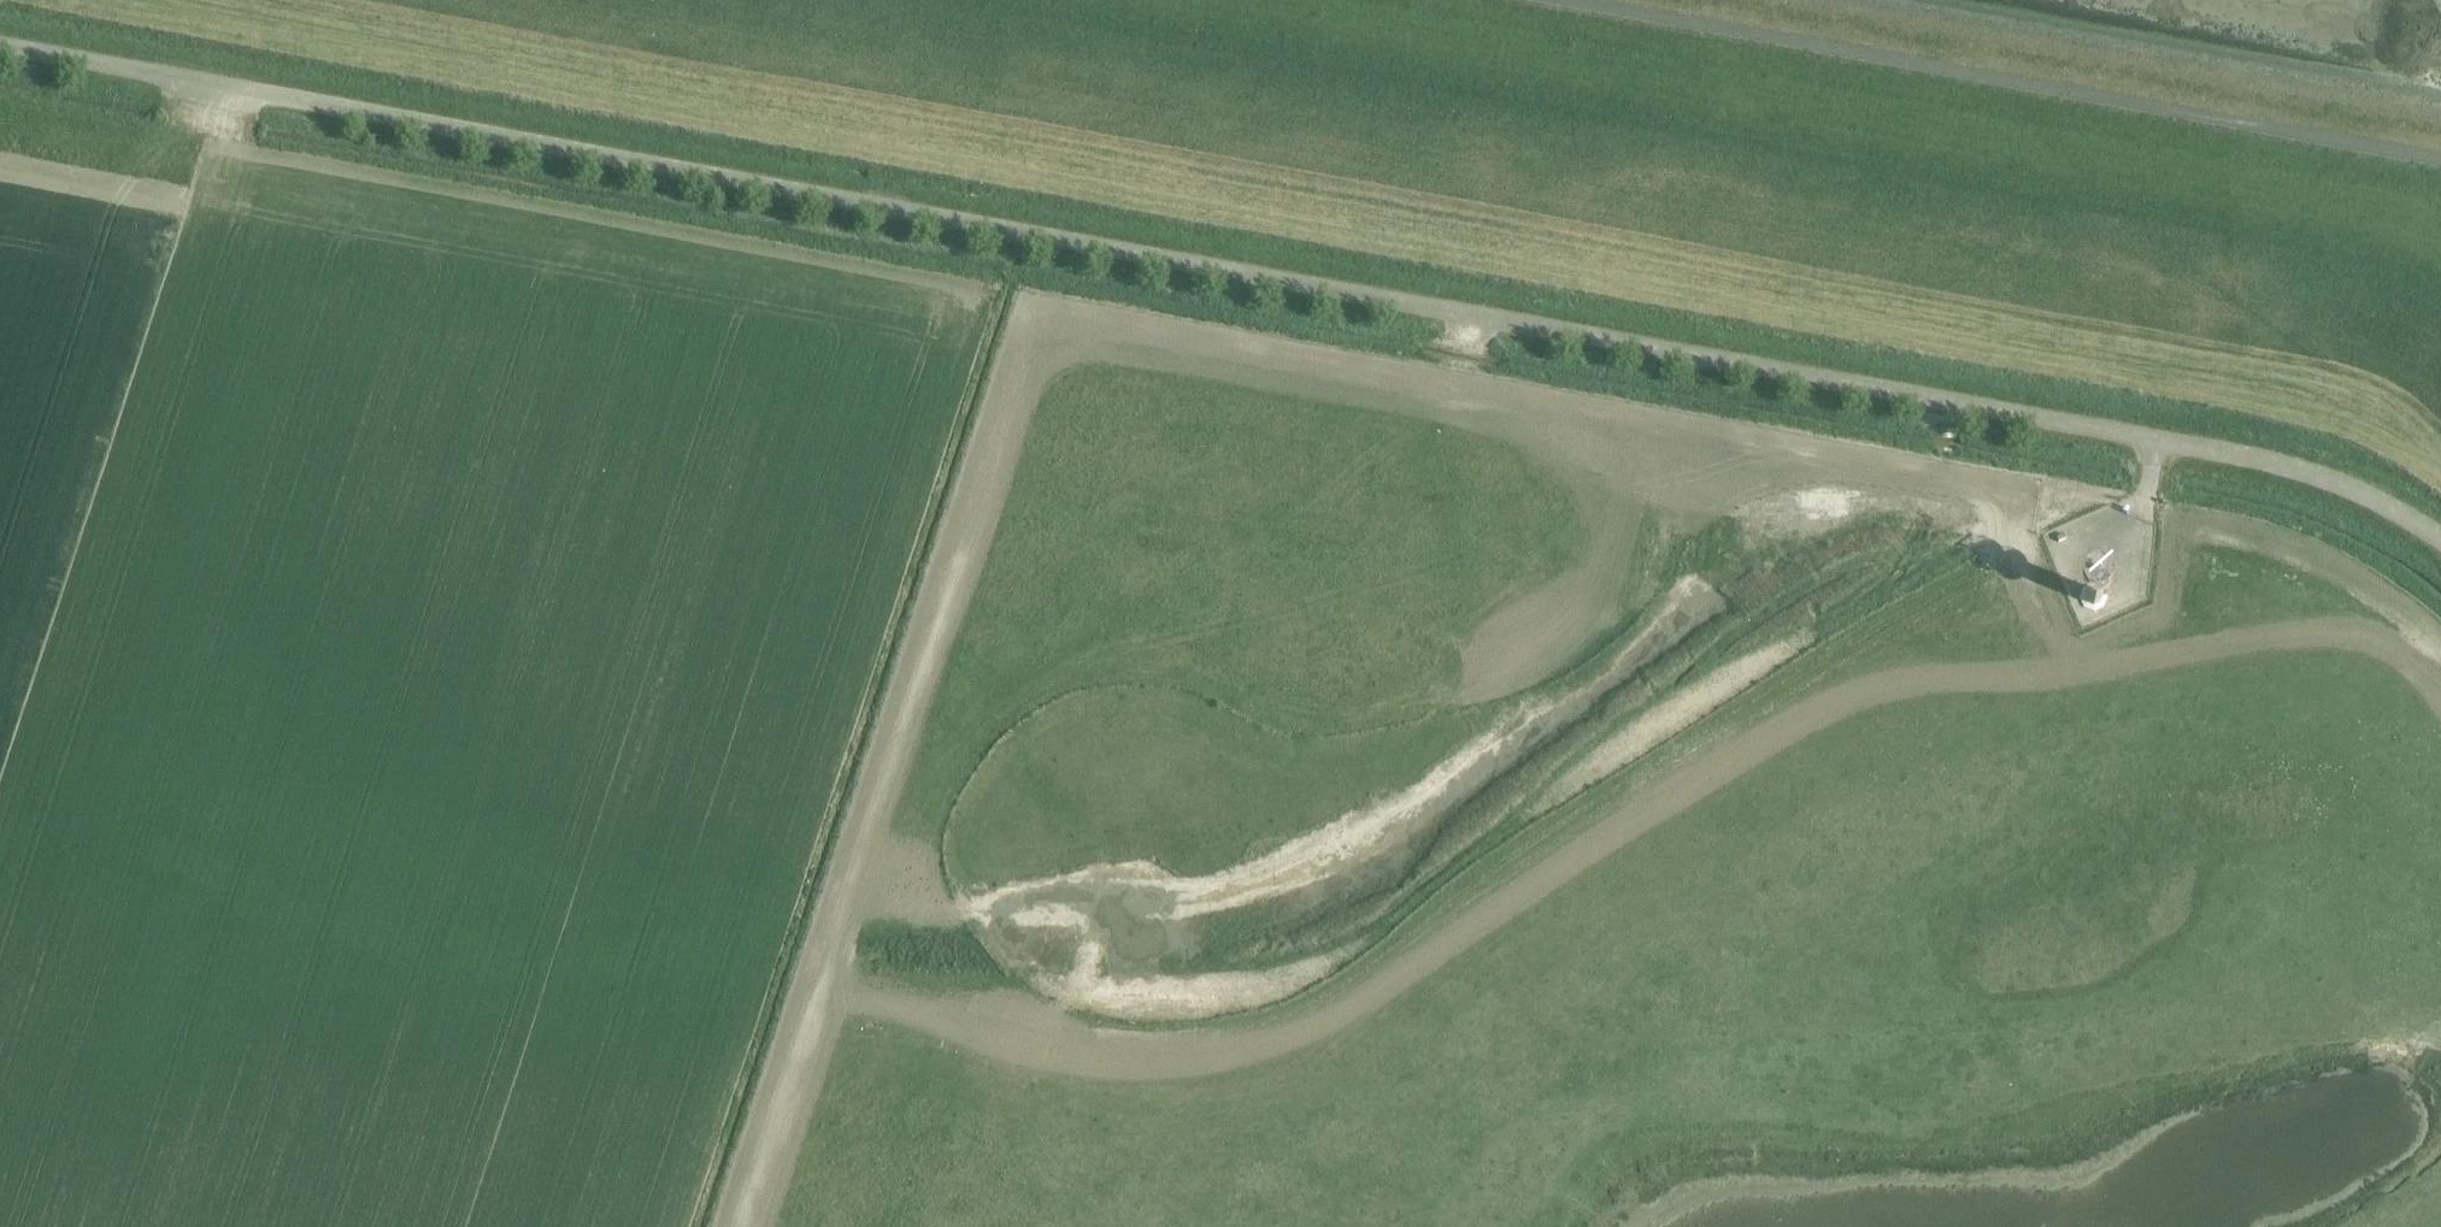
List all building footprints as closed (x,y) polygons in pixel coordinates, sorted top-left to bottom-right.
[(2102,609),(2106,598),(2101,588),(2091,586),(2083,589),(2079,600),(2083,610),(2092,613),(2102,609)]
